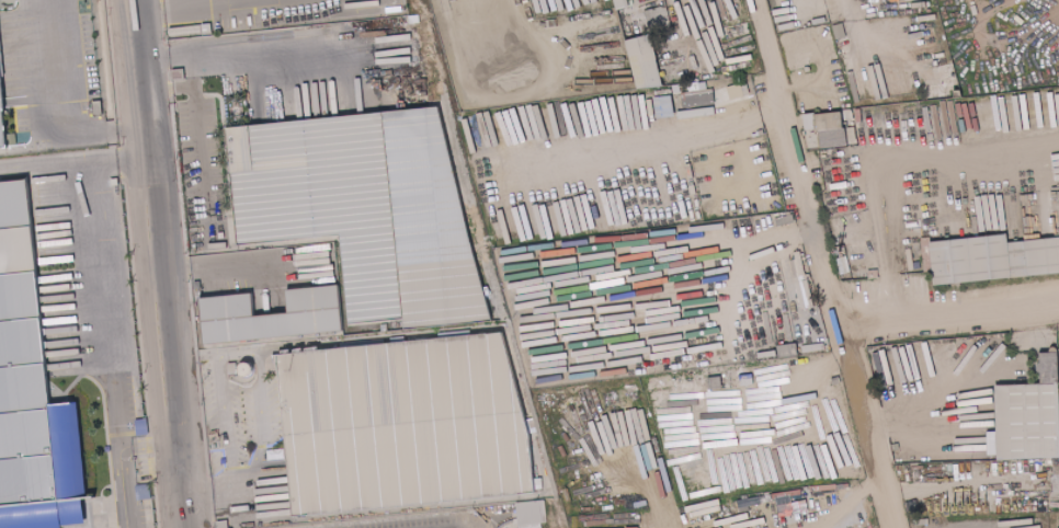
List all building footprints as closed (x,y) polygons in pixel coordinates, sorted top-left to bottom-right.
[(618,9),(616,0),(628,0),(630,5),(630,7),(618,9)] [(645,9),(642,0),(665,0),(668,8),(664,8),(663,5),(645,11),(645,9)] [(668,8),(673,28),(671,28),(672,33),(668,34),(667,30),(654,33),(652,22),(648,22),(645,11),(663,5),(664,8),(668,8)] [(201,24),(210,23),(212,34),(202,35),(201,24)] [(833,25),(843,23),(847,36),(836,39),(833,25)] [(626,41),(651,34),(663,85),(638,89),(626,41)] [(9,144),(0,144),(0,46),(9,144)] [(171,70),(182,68),(183,82),(172,82),(171,70)] [(739,95),(736,88),(741,87),(741,85),(741,84),(741,80),(741,77),(743,76),(744,83),(748,83),(751,93),(744,95),(743,94),(739,95)] [(271,123),(363,115),(362,97),(343,99),(342,89),(328,90),(327,86),(269,91),(271,123)] [(685,90),(686,108),(715,106),(713,88),(685,90)] [(104,115),(95,116),(94,101),(103,100),(104,115)] [(228,124),(433,106),(497,320),(351,329),(345,282),(341,237),(242,246),(228,124)] [(846,128),(849,145),(820,148),(819,134),(819,131),(818,131),(817,129),(816,129),(816,128),(815,114),(842,112),(843,122),(844,128),(845,128),(846,128)] [(89,519),(0,527),(0,178),(33,175),(56,399),(84,397),(93,492),(89,492),(89,519)] [(1058,274),(1058,238),(1007,242),(1006,235),(931,241),(930,237),(922,238),(924,272),(931,271),(932,284),(1058,274)] [(202,344),(343,332),(339,285),(286,290),(288,313),(255,316),(253,294),(198,298),(202,344)] [(293,518),(478,497),(478,499),(495,497),(530,493),(511,328),(342,348),(340,332),(297,336),(299,351),(274,353),(293,518)] [(798,356),(796,343),(777,346),(779,359),(798,356)] [(1039,353),(1039,385),(995,386),(996,432),(987,432),(987,456),(996,456),(997,461),(1058,459),(1058,410),(1058,353),(1039,353)] [(732,388),(731,375),(711,377),(713,390),(732,388)] [(547,523),(546,501),(515,502),(516,526),(529,525),(529,527),(542,527),(542,523),(547,523)]
